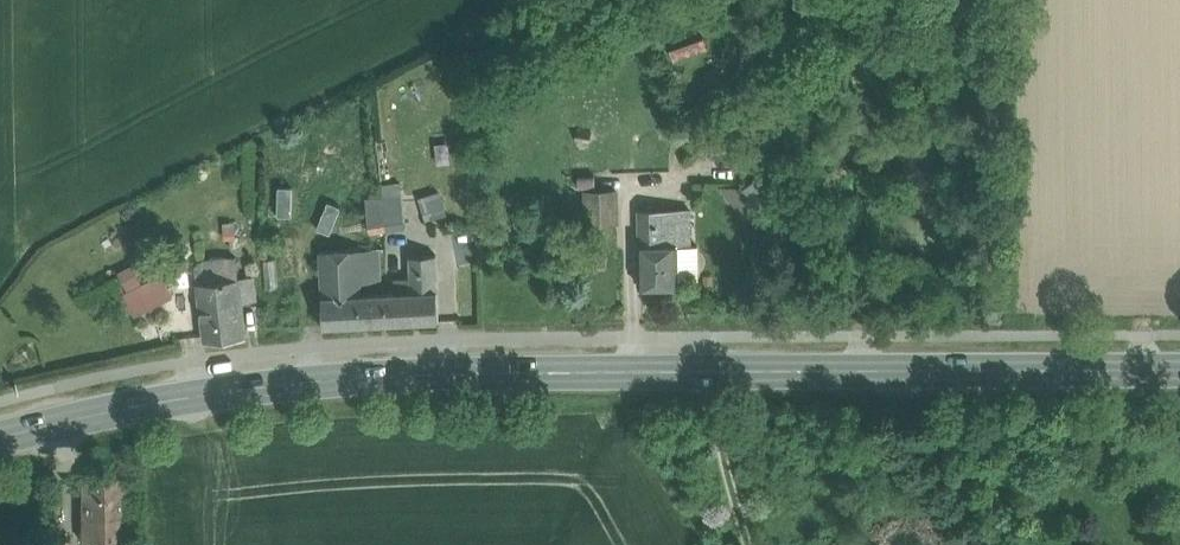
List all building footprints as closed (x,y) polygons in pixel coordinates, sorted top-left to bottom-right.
[(682,55),(709,48),(707,37),(679,44),(682,55)] [(759,179),(735,184),(738,200),(762,195),(759,179)] [(294,214),(293,186),(280,187),(281,214),(294,214)] [(616,191),(587,192),(588,221),(617,221),(616,191)] [(445,192),(423,193),(424,215),(446,214),(445,192)] [(402,194),(383,197),(386,225),(388,229),(405,226),(402,194)] [(383,197),(366,200),(369,226),(386,223),(386,225),(383,197)] [(320,227),(334,232),(343,204),(328,199),(320,227)] [(678,209),(639,210),(640,286),(679,285),(679,278),(678,246),(678,209)] [(438,264),(474,262),(472,229),(436,230),(438,264)] [(698,246),(678,246),(679,278),(698,278),(698,246)] [(380,248),(321,251),(323,296),(362,294),(361,282),(381,281),(380,248)] [(437,255),(410,256),(412,291),(438,290),(437,255)] [(238,258),(202,262),(198,267),(199,282),(198,282),(205,341),(246,336),(242,301),(258,300),(255,276),(240,277),(238,258)] [(157,265),(120,284),(136,315),(173,296),(157,265)] [(412,291),(386,293),(387,322),(439,320),(438,290),(412,291)] [(362,294),(323,296),(324,325),(387,322),(386,293),(362,294)] [(124,539),(123,476),(83,477),(83,516),(83,539),(83,540),(124,539)] [(124,539),(83,540),(83,539),(83,516),(82,516),(82,540),(85,540),(85,544),(124,544),(124,539)]
